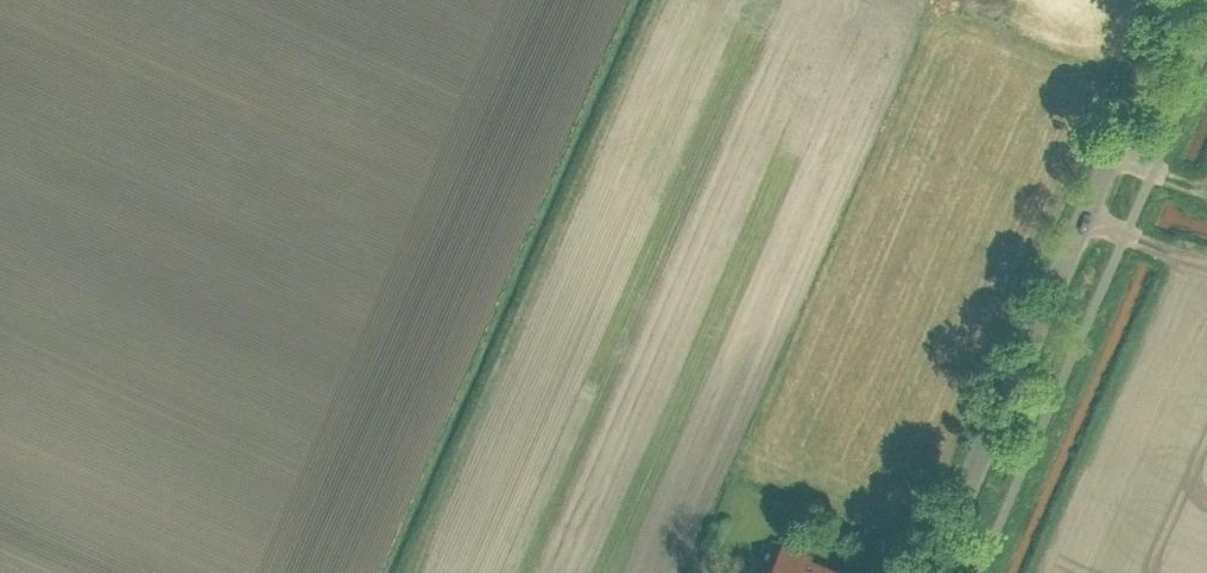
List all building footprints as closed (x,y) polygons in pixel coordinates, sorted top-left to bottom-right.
[(768,572),(842,572),(844,568),(782,541),(768,572)]
